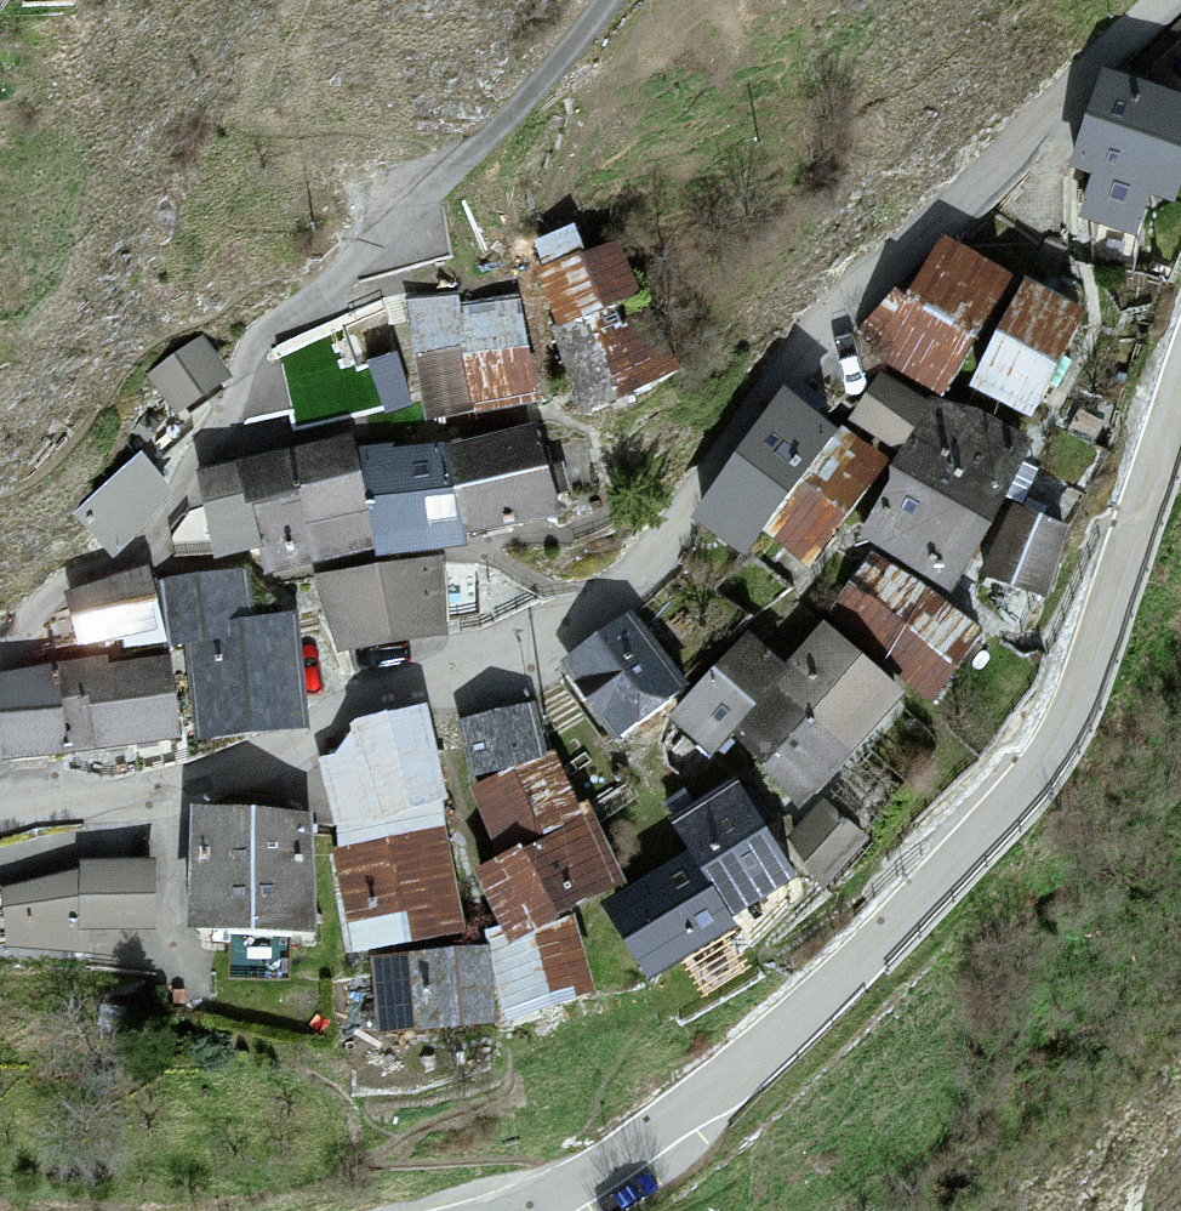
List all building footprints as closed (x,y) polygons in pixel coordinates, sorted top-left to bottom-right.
[(1071,171),(1094,178),(1081,218),(1134,235),(1147,196),(1167,202),(1180,159),(1180,92),(1106,67),(1071,171)] [(535,269),(557,324),(638,292),(616,237),(535,269)] [(1011,272),(946,237),(912,301),(900,295),(875,342),(887,348),(880,360),(945,395),(1011,272)] [(1028,277),(969,386),(1027,418),(1087,309),(1028,277)] [(408,316),(428,418),(538,396),(518,294),(408,316)] [(560,339),(590,408),(674,372),(644,302),(560,339)] [(197,339),(153,371),(183,412),(227,380),(197,339)] [(399,351),(369,360),(386,418),(416,409),(399,351)] [(882,372),(850,418),(894,449),(926,403),(882,372)] [(784,388),(694,517),(748,554),(764,531),(838,426),(784,388)] [(937,400),(860,532),(952,585),(1028,452),(937,400)] [(838,426),(764,531),(813,565),(889,456),(840,422),(838,426)] [(534,424),(447,445),(468,533),(556,511),(534,424)] [(348,436),(240,460),(260,546),(265,572),(373,547),(348,436)] [(363,455),(377,552),(458,540),(444,444),(363,455)] [(142,453),(73,514),(103,547),(171,486),(142,453)] [(240,460),(200,469),(220,556),(260,546),(240,460)] [(1012,503),(983,576),(1043,600),(1072,527),(1012,503)] [(830,606),(929,698),(979,645),(880,553),(830,606)] [(329,572),(340,647),(449,631),(438,557),(329,572)] [(194,640),(202,735),(296,727),(287,613),(252,616),(247,568),(164,575),(169,643),(194,640)] [(69,596),(79,644),(163,627),(151,569),(69,596)] [(638,613),(565,661),(615,737),(688,688),(638,613)] [(784,665),(727,727),(806,799),(903,692),(823,621),(784,665)] [(747,632),(669,718),(705,751),(727,727),(784,665),(747,632)] [(56,666),(66,750),(179,736),(170,652),(56,666)] [(0,672),(0,751),(1,757),(66,750),(56,666),(56,665),(0,672)] [(456,725),(471,778),(550,757),(535,704),(456,725)] [(320,758),(337,826),(445,799),(421,706),(353,723),(355,730),(335,754),(320,758)] [(581,814),(556,755),(471,792),(496,851),(581,814)] [(691,855),(729,918),(795,878),(736,778),(669,818),(691,855)] [(867,837),(821,799),(787,839),(825,887),(867,837)] [(593,812),(477,870),(508,933),(625,875),(593,812)] [(190,813),(188,932),(229,933),(288,934),(316,934),(318,816),(190,813)] [(333,848),(351,949),(465,929),(446,828),(333,848)] [(691,855),(603,907),(647,979),(734,927),(729,918),(691,855)] [(79,870),(80,931),(155,930),(154,860),(78,862),(79,870)] [(80,931),(79,870),(5,887),(6,950),(80,948),(80,931)] [(487,945),(507,1015),(593,989),(573,919),(487,945)] [(288,934),(229,933),(228,975),(288,976),(288,934)] [(370,959),(378,1033),(491,1021),(483,947),(370,959)]
